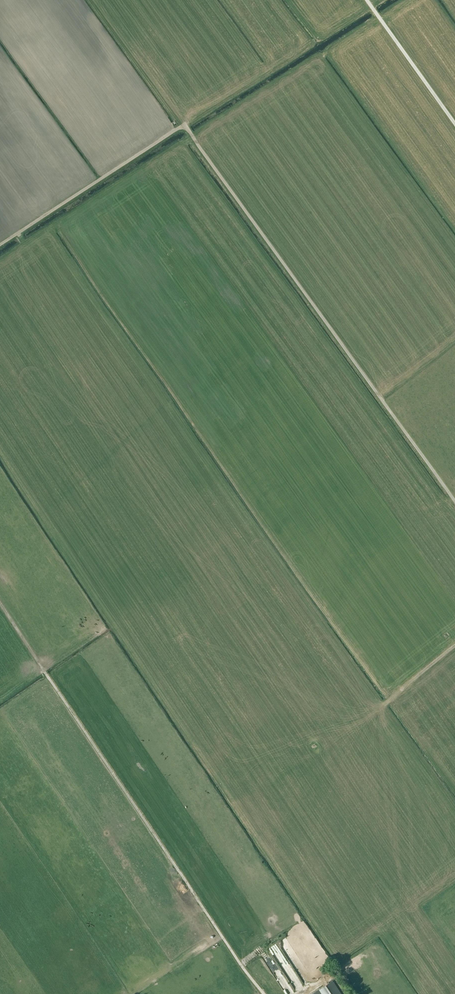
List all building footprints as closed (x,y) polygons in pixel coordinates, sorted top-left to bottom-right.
[(281,971),(278,973),(276,968),(272,970),(275,975),(276,974),(286,993),(287,993),(292,992),(281,971)] [(332,981),(312,993),(341,993),(332,981)]
